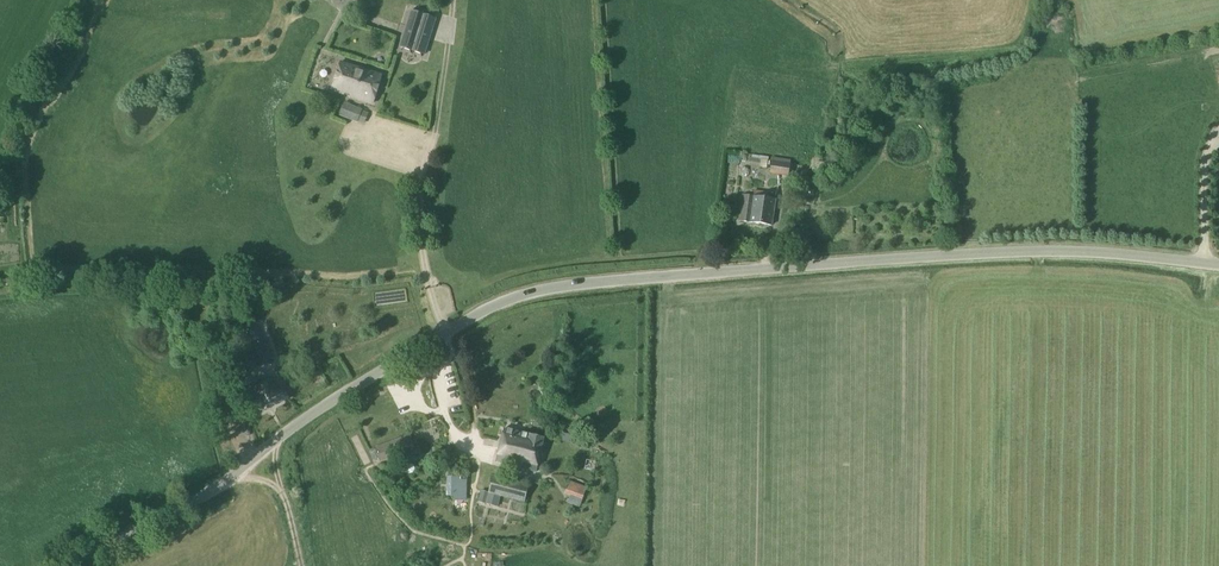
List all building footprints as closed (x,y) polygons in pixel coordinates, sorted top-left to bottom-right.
[(412,11),(400,47),(422,54),(434,18),(412,11)] [(341,63),(331,92),(372,106),(382,78),(356,70),(356,68),(341,63)] [(340,116),(357,123),(357,122),(364,124),(367,113),(361,111),(361,110),(344,104),(340,116)] [(747,166),(766,169),(767,165),(770,165),(769,175),(788,178),(791,160),(751,155),(751,158),(748,158),(747,166)] [(742,195),(739,221),(773,225),(776,199),(768,198),(769,193),(753,191),(753,196),(742,195)] [(252,348),(246,350),(251,366),(273,359),(267,340),(251,345),(252,348)] [(331,391),(341,389),(337,372),(328,374),(331,391)] [(273,378),(250,389),(253,394),(254,393),(257,399),(254,401),(260,412),(263,411),(288,399),(283,389),(280,391),(273,378)] [(254,401),(247,404),(253,416),(260,412),(254,401)] [(504,428),(496,460),(536,470),(544,439),(504,428)] [(560,430),(558,438),(571,441),(573,434),(560,430)] [(379,460),(413,447),(409,436),(375,448),(379,460)] [(451,477),(451,496),(466,496),(466,477),(451,477)] [(525,502),(529,486),(493,477),(488,494),(481,492),(479,503),(497,508),(500,496),(525,502)] [(571,482),(565,495),(581,501),(586,488),(571,482)] [(447,494),(439,496),(441,503),(449,501),(447,494)]
